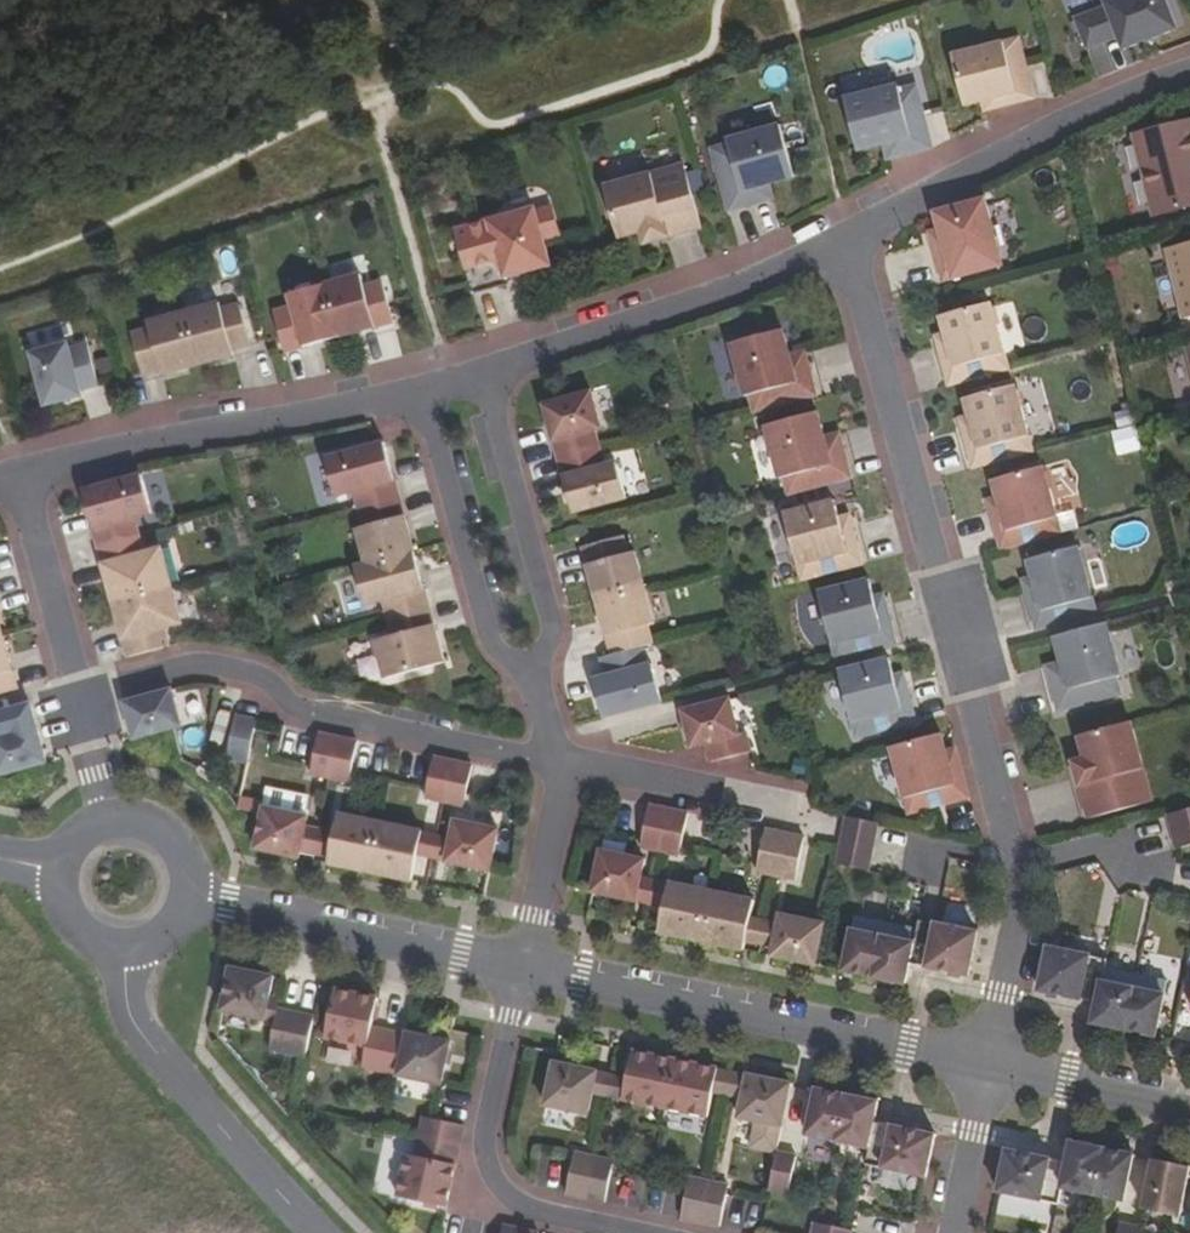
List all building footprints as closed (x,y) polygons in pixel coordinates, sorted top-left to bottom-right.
[(1179,28),(1168,0),(1112,0),(1112,2),(1081,14),(1092,45),(1124,33),(1129,46),(1179,28)] [(1019,39),(952,61),(967,106),(984,101),(998,96),(1000,106),(1034,97),(1019,39)] [(933,147),(918,87),(848,105),(859,149),(885,142),(894,140),(898,156),(933,147)] [(998,96),(984,101),(986,110),(1000,106),(998,96)] [(1132,135),(1152,217),(1189,207),(1189,120),(1132,135)] [(794,174),(780,124),(745,134),(746,138),(712,148),(729,209),(765,198),(760,184),(769,181),(794,174)] [(894,140),(885,142),(889,159),(898,156),(894,140)] [(701,226),(683,164),(605,186),(619,236),(641,230),(661,224),(664,237),(701,226)] [(760,184),(765,198),(773,196),(769,181),(760,184)] [(1003,264),(984,198),(935,213),(939,229),(943,243),(934,246),(944,281),(1003,264)] [(553,206),(536,211),(544,238),(561,233),(553,206)] [(535,208),(456,230),(474,293),(513,282),(511,275),(551,264),(544,238),(536,211),(535,208)] [(661,224),(641,230),(645,242),(664,237),(661,224)] [(943,243),(939,229),(930,232),(934,246),(943,243)] [(1166,249),(1184,319),(1189,318),(1189,242),(1166,249)] [(360,274),(324,284),(340,337),(393,322),(380,275),(362,280),(360,274)] [(340,337),(324,284),(289,294),(292,306),(274,311),(286,352),(340,337)] [(219,302),(183,312),(198,364),(233,354),(232,349),(250,344),(239,303),(221,308),(219,302)] [(946,334),(950,348),(940,350),(950,385),(1010,369),(992,303),(941,316),(946,334)] [(150,327),(131,332),(143,373),(161,368),(162,374),(198,364),(183,312),(149,321),(150,327)] [(783,330),(732,343),(746,396),(750,395),(755,412),(816,396),(807,360),(792,364),(789,355),(783,330)] [(950,348),(946,334),(937,336),(940,350),(950,348)] [(68,343),(32,353),(46,405),(81,395),(80,390),(99,384),(88,344),(69,349),(68,343)] [(805,351),(789,355),(792,364),(807,360),(805,351)] [(1033,451),(1015,385),(966,398),(970,416),(974,430),(964,433),(973,467),(1033,451)] [(559,459),(600,448),(595,431),(602,429),(592,393),(545,406),(559,459)] [(824,438),(817,412),(766,426),(780,479),(785,477),(790,494),(851,478),(841,443),(826,447),(824,438)] [(974,430),(970,416),(960,418),(964,433),(974,430)] [(1119,455),(1143,449),(1136,424),(1112,431),(1119,455)] [(839,434),(824,438),(826,447),(841,443),(839,434)] [(359,509),(399,498),(385,443),(327,457),(336,495),(354,491),(359,509)] [(600,448),(559,459),(575,513),(627,498),(617,463),(605,466),(600,448)] [(1044,467),(994,480),(999,498),(1002,512),(993,514),(1002,549),(1062,533),(1044,467)] [(141,474),(83,491),(99,546),(140,535),(135,518),(153,513),(141,474)] [(367,565),(413,552),(399,498),(359,509),(363,526),(357,528),(367,565)] [(1002,512),(999,498),(989,500),(993,514),(1002,512)] [(834,500),(788,513),(805,578),(861,563),(852,530),(842,532),(838,518),(834,500)] [(842,532),(852,530),(848,515),(838,518),(842,532)] [(140,535),(99,546),(115,601),(174,585),(163,548),(145,553),(140,535)] [(598,601),(645,588),(635,552),(629,554),(624,536),(583,547),(598,601)] [(1096,612),(1077,546),(1028,560),(1033,577),(1037,591),(1028,594),(1037,628),(1096,612)] [(389,618),(428,608),(413,552),(367,565),(356,567),(366,604),(384,600),(389,618)] [(1037,591),(1033,577),(1023,580),(1028,594),(1037,591)] [(873,597),(868,580),(819,592),(836,658),(895,643),(886,609),(876,612),(873,597)] [(174,585),(115,601),(130,656),(171,645),(166,628),(184,623),(174,585)] [(613,655),(642,647),(653,644),(648,625),(655,623),(645,588),(598,601),(613,655)] [(883,595),(873,597),(876,612),(886,609),(883,595)] [(428,608),(389,618),(393,635),(375,640),(386,679),(442,663),(428,608)] [(1121,675),(1106,623),(1055,636),(1062,662),(1065,671),(1050,676),(1060,710),(1120,694),(1116,677),(1121,675)] [(0,636),(0,693),(17,689),(2,636),(0,636)] [(648,666),(642,647),(613,655),(603,658),(608,676),(594,680),(605,719),(663,703),(653,665),(648,666)] [(889,659),(839,671),(856,737),(915,723),(906,687),(897,689),(893,676),(889,659)] [(1065,671),(1062,662),(1047,666),(1050,676),(1065,671)] [(897,689),(906,687),(903,673),(893,676),(897,689)] [(170,689),(123,701),(134,741),(181,728),(170,689)] [(729,698),(683,711),(692,747),(706,743),(711,762),(751,752),(746,732),(739,734),(729,698)] [(31,702),(0,710),(0,777),(47,765),(31,702)] [(257,720),(237,716),(228,758),(248,762),(257,720)] [(1131,721),(1080,735),(1086,757),(1092,777),(1080,780),(1090,818),(1153,801),(1131,721)] [(330,778),(339,737),(320,733),(311,774),(330,778)] [(946,751),(941,734),(892,747),(910,813),(968,797),(959,763),(950,766),(946,751)] [(358,741),(339,737),(330,778),(350,782),(358,741)] [(950,766),(959,763),(955,749),(946,751),(950,766)] [(445,802),(453,760),(434,757),(426,798),(445,802)] [(1092,777),(1086,757),(1074,761),(1080,780),(1092,777)] [(453,760),(445,802),(464,805),(472,765),(453,760)] [(669,809),(650,805),(641,847),(660,851),(669,809)] [(305,827),(307,816),(264,807),(255,848),(299,857),(300,850),(305,827)] [(689,813),(669,809),(660,851),(680,855),(689,813)] [(1168,815),(1176,849),(1189,846),(1189,809),(1168,815)] [(370,872),(381,823),(339,814),(335,833),(330,856),(328,863),(370,872)] [(842,841),(873,847),(878,823),(847,816),(842,841)] [(499,829),(455,820),(452,838),(447,861),(490,870),(499,829)] [(417,855),(422,831),(381,823),(370,872),(412,881),(417,855)] [(319,830),(305,827),(300,850),(314,853),(319,830)] [(335,833),(319,830),(314,853),(330,856),(335,833)] [(785,834),(767,830),(758,872),(777,876),(785,834)] [(438,835),(422,831),(417,855),(433,858),(438,835)] [(805,837),(785,834),(777,876),(796,879),(805,837)] [(452,838),(438,835),(433,858),(447,861),(452,838)] [(873,847),(842,841),(837,864),(868,871),(873,847)] [(645,859),(601,850),(593,892),(637,901),(642,877),(645,859)] [(655,880),(642,877),(637,901),(650,904),(655,880)] [(670,883),(655,880),(650,904),(665,907),(670,883)] [(702,941),(712,891),(670,883),(665,907),(660,933),(702,941)] [(754,900),(712,891),(702,941),(744,950),(746,942),(751,916),(754,900)] [(824,924),(781,915),(779,922),(774,948),(772,957),(816,966),(824,924)] [(751,916),(746,942),(762,945),(767,920),(751,916)] [(774,948),(779,922),(767,920),(762,945),(774,948)] [(844,971),(875,977),(885,931),(854,924),(844,971)] [(916,937),(910,964),(969,976),(976,940),(918,928),(917,929),(916,937)] [(885,931),(875,977),(906,984),(910,964),(916,937),(885,931)] [(1049,947),(1040,990),(1098,1003),(1105,969),(1107,959),(1049,947)] [(231,967),(222,1011),(266,1020),(270,999),(275,976),(231,967)] [(1094,1023),(1125,1029),(1136,975),(1105,969),(1098,1003),(1094,1023)] [(1136,975),(1125,1029),(1156,1036),(1167,981),(1136,975)] [(378,998),(336,989),(325,1038),(368,1047),(364,1068),(398,1076),(407,1035),(372,1028),(378,998)] [(280,1002),(270,999),(266,1020),(276,1022),(278,1010),(280,1002)] [(278,1010),(276,1022),(270,1049),(306,1056),(314,1017),(278,1010)] [(451,1041),(408,1032),(407,1035),(398,1076),(442,1085),(451,1041)] [(665,1109),(676,1060),(633,1051),(627,1077),(623,1100),(665,1109)] [(718,1069),(676,1060),(665,1109),(708,1118),(713,1092),(718,1069)] [(593,1093),(597,1071),(554,1062),(545,1105),(589,1115),(593,1093)] [(728,1095),(733,1072),(718,1069),(713,1092),(728,1095)] [(627,1077),(597,1071),(593,1093),(623,1100),(627,1077)] [(748,1075),(733,1072),(728,1095),(743,1099),(748,1075)] [(782,1127),(791,1084),(748,1075),(743,1099),(739,1118),(782,1127)] [(848,1095),(816,1089),(808,1135),(869,1148),(866,1165),(927,1177),(935,1135),(875,1122),(879,1102),(848,1095)] [(420,1137),(460,1146),(464,1125),(425,1117),(420,1137)] [(460,1146),(420,1137),(416,1158),(407,1156),(399,1196),(447,1207),(460,1146)] [(1124,1201),(1134,1155),(1103,1148),(1072,1142),(1068,1162),(1007,1149),(998,1191),(1059,1205),(1062,1188),(1124,1201)] [(777,1151),(769,1189),(789,1193),(797,1155),(777,1151)] [(594,1157),(576,1153),(567,1194),(586,1198),(594,1157)] [(586,1198),(606,1203),(615,1161),(595,1157),(594,1157),(586,1198)] [(1154,1159),(1144,1209),(1180,1217),(1189,1168),(1189,1166),(1154,1159)] [(553,1163),(548,1186),(566,1190),(570,1167),(553,1163)] [(681,1219),(701,1223),(709,1182),(691,1177),(681,1219)] [(710,1182),(709,1182),(701,1223),(720,1227),(729,1186),(710,1182)] [(852,1232),(913,1232),(915,1224),(856,1212),(852,1232)] [(813,1232),(852,1232),(852,1230),(821,1224),(816,1223),(813,1232)] [(1140,1227),(1120,1223),(1118,1232),(1139,1232),(1140,1227)]
